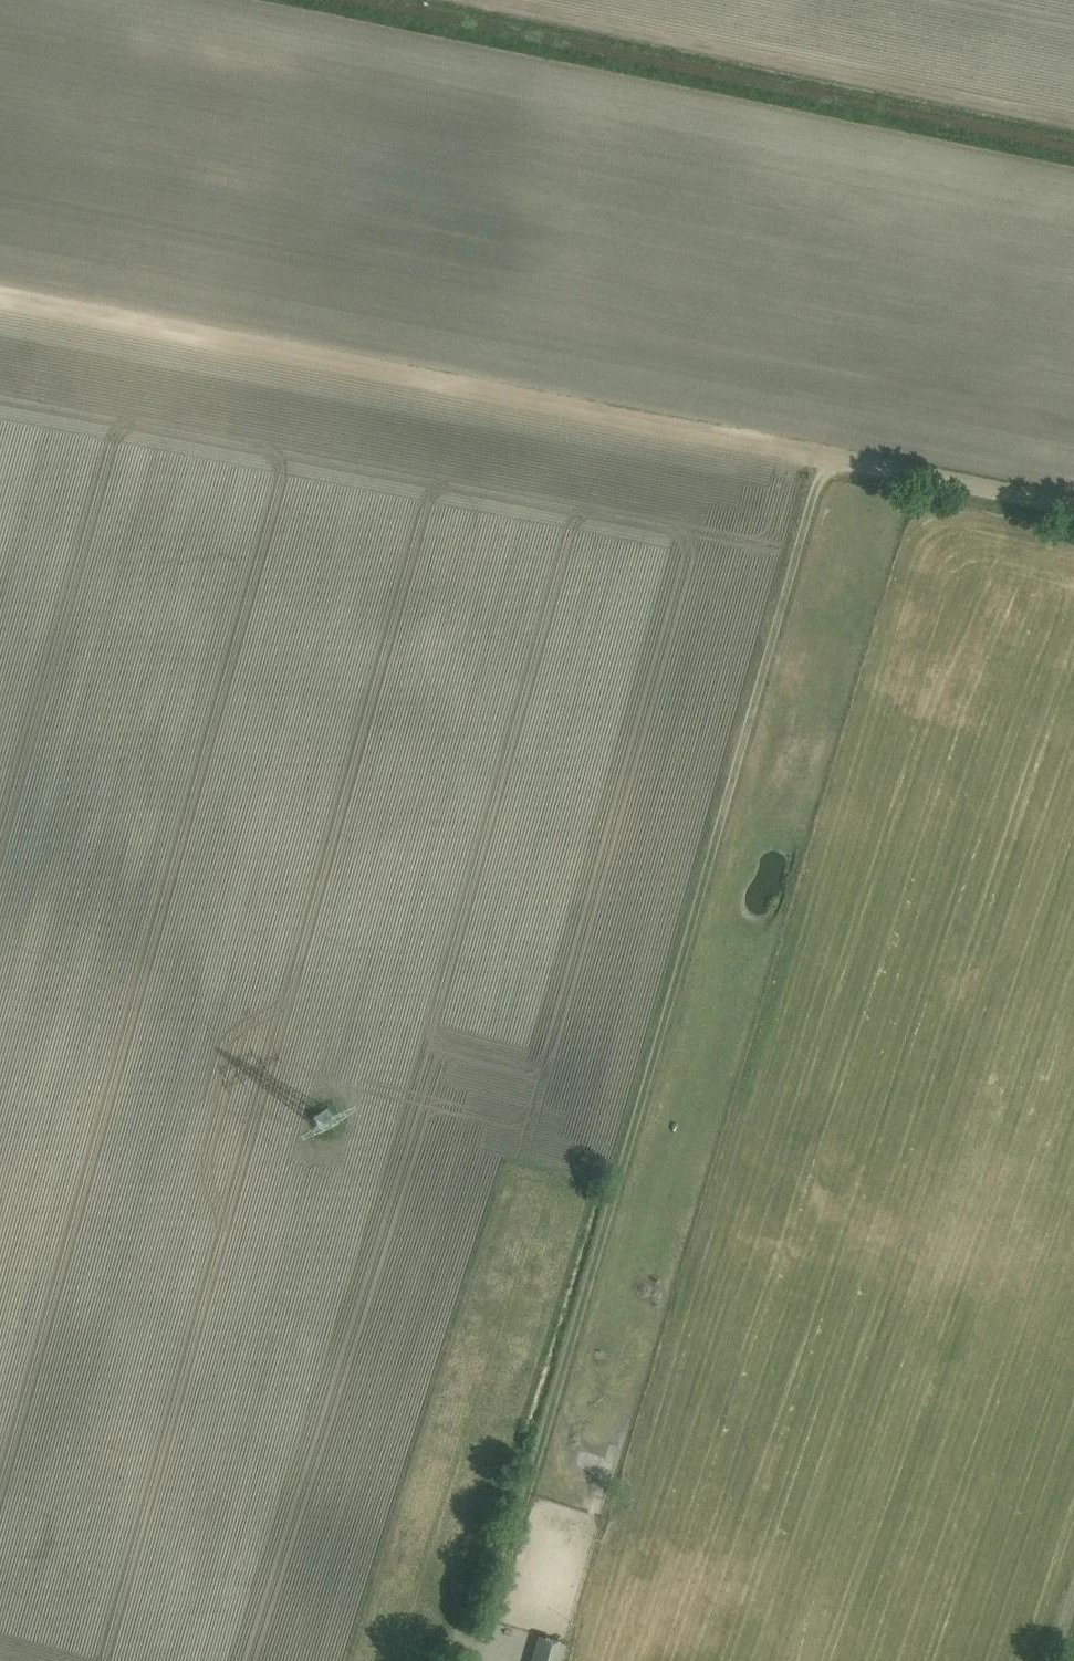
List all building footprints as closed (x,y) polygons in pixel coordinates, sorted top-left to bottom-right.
[(566,1645),(538,1636),(531,1660),(561,1660),(566,1645)]
